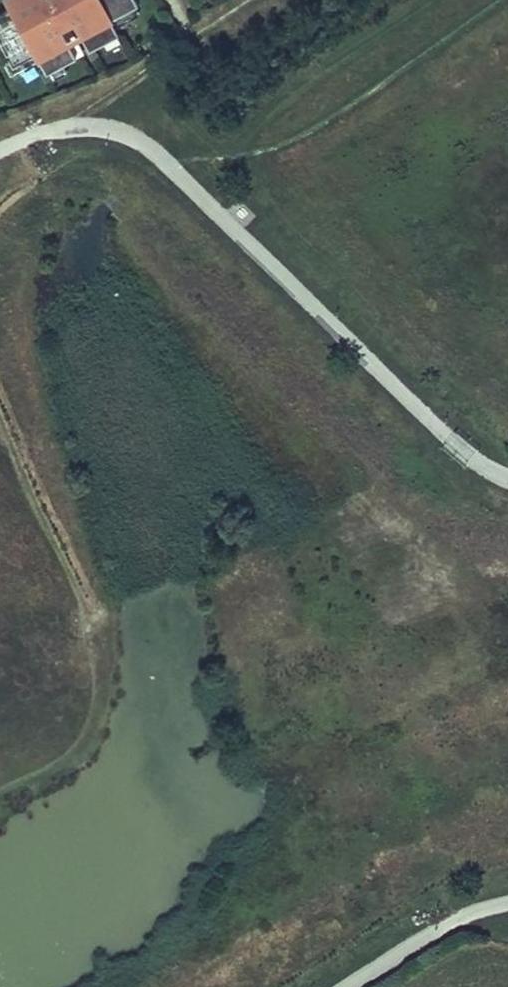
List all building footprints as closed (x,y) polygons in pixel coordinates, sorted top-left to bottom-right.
[(0,14),(0,55),(10,73),(37,59),(46,74),(75,58),(60,32),(74,24),(89,51),(118,35),(110,20),(137,5),(135,0),(59,0),(47,6),(44,0),(6,0),(10,8),(0,14)]
